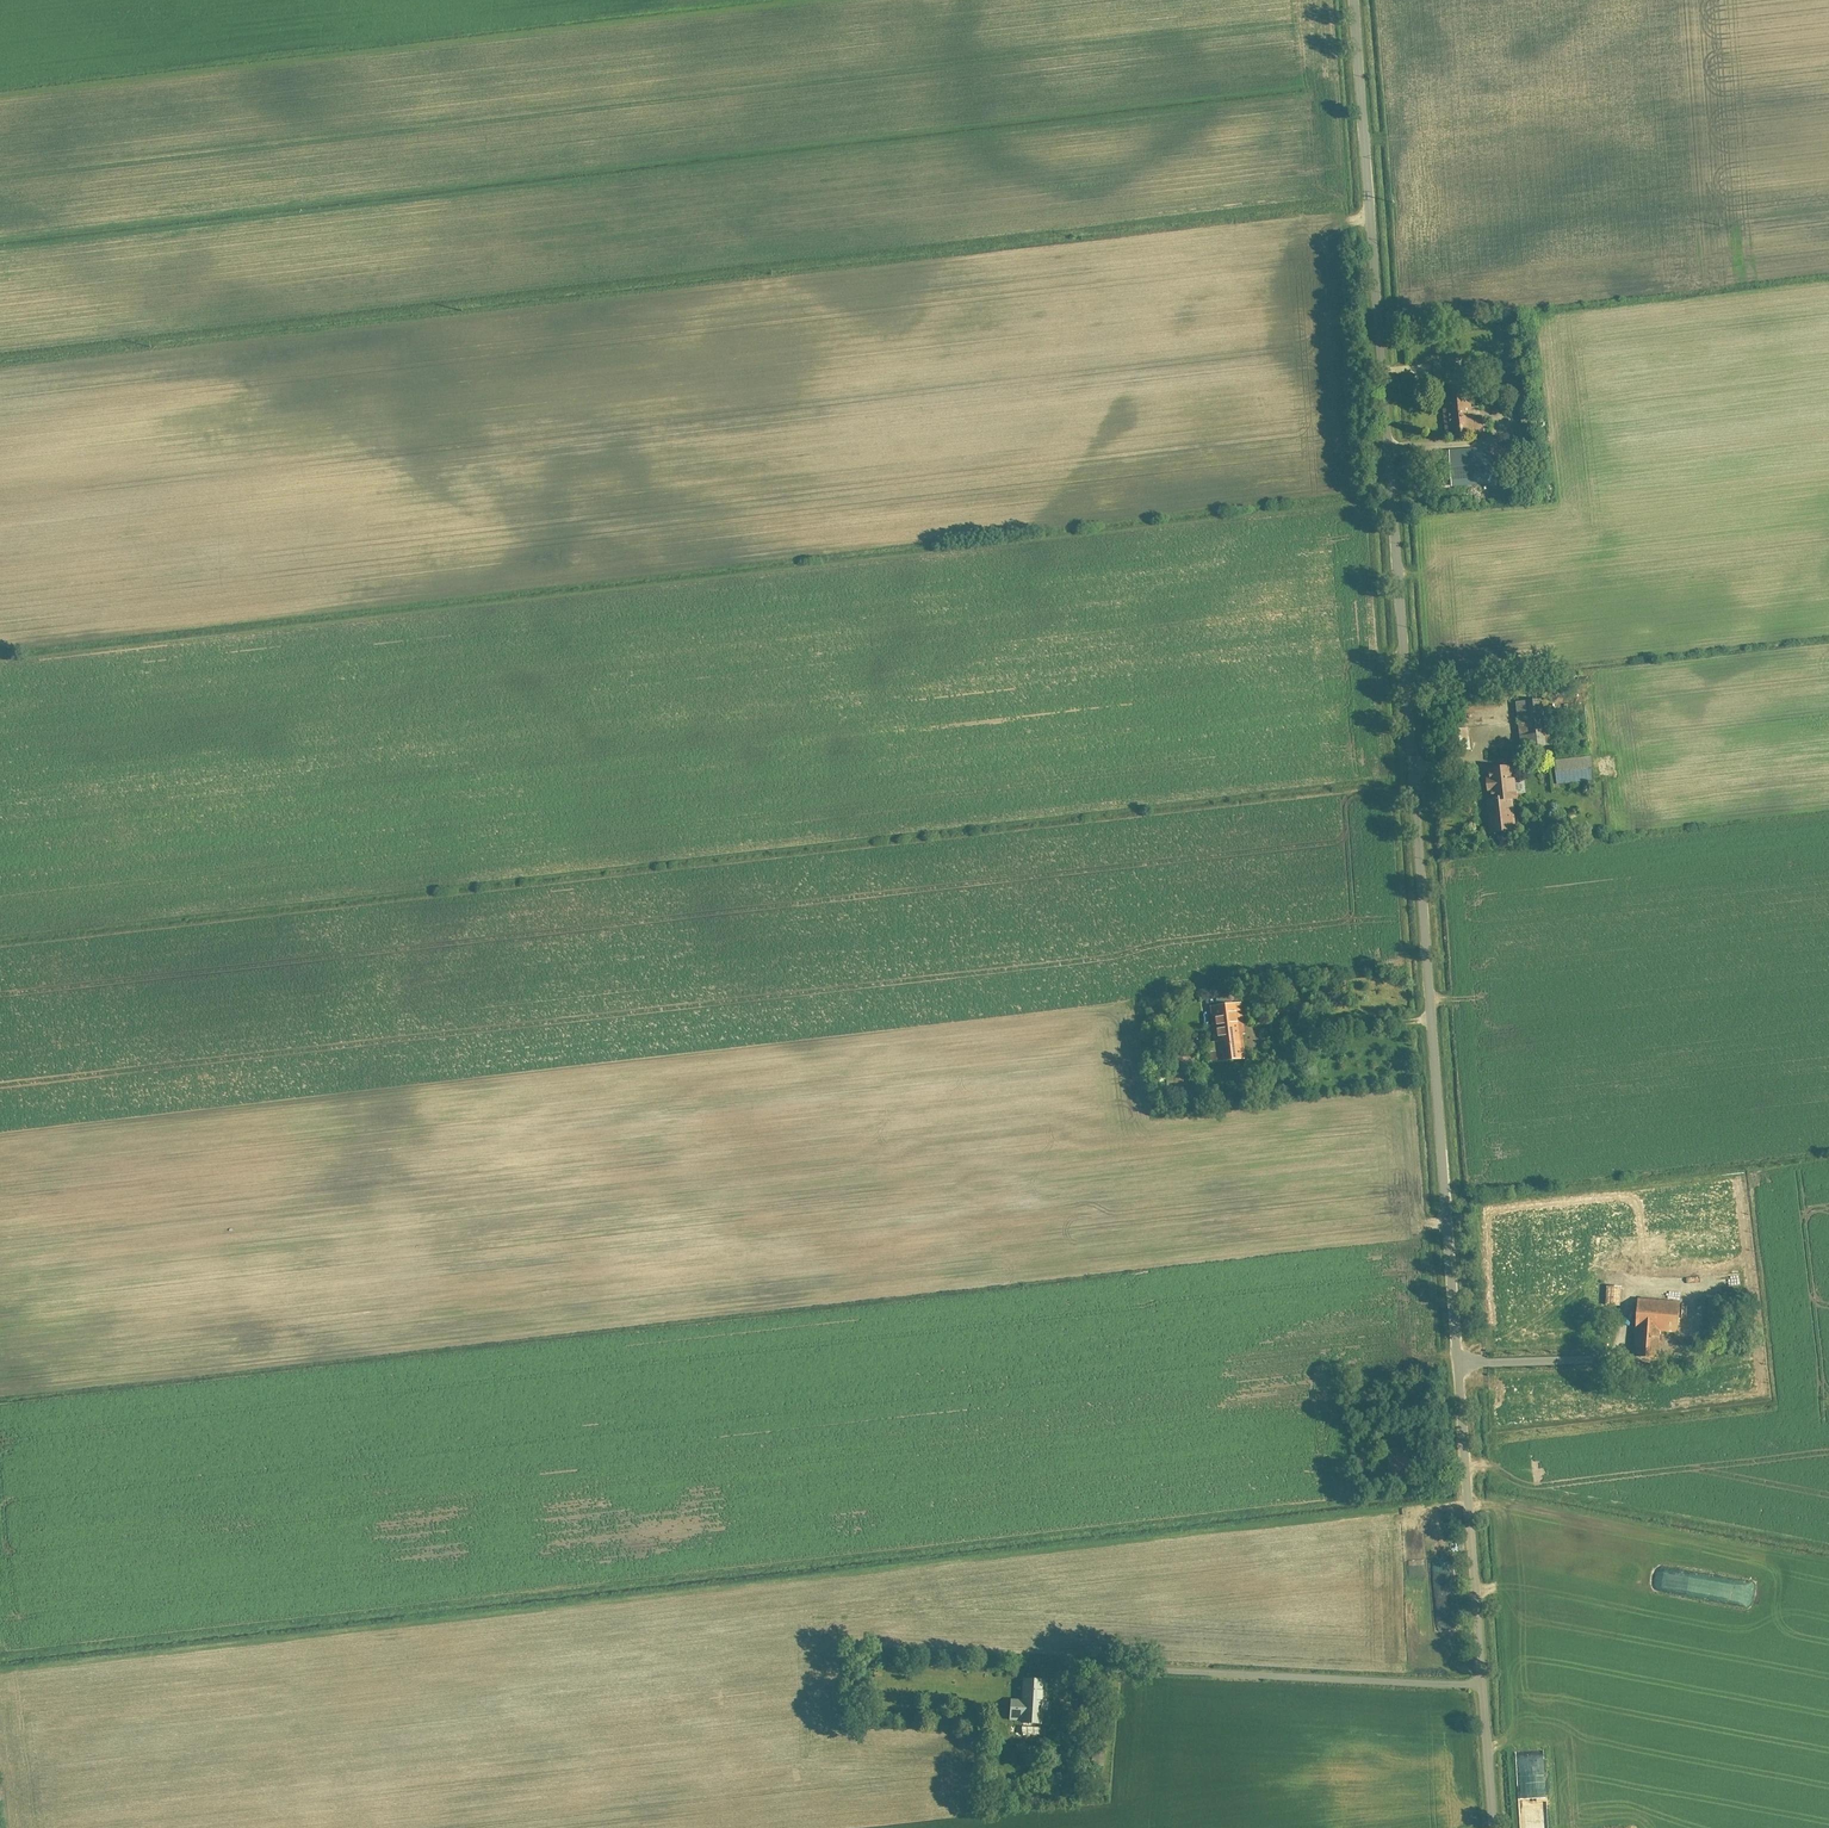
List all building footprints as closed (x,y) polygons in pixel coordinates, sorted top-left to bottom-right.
[(1471,438),(1470,433),(1483,432),(1481,416),(1469,417),(1467,390),(1439,392),(1444,440),(1471,438)] [(1453,450),(1455,477),(1495,474),(1493,447),(1453,450)] [(1549,703),(1515,706),(1520,750),(1554,746),(1549,703)] [(1555,763),(1556,785),(1593,783),(1591,760),(1555,763)] [(1486,772),(1491,833),(1518,831),(1513,770),(1486,772)] [(1444,782),(1443,795),(1460,797),(1461,783),(1444,782)] [(1212,1067),(1247,1063),(1240,1006),(1205,1010),(1212,1067)] [(1606,1289),(1605,1307),(1622,1308),(1623,1290),(1606,1289)] [(1635,1330),(1639,1330),(1637,1359),(1659,1361),(1662,1332),(1679,1333),(1682,1304),(1637,1300),(1635,1330)] [(1023,1684),(1023,1705),(1007,1705),(1007,1724),(1022,1724),(1022,1740),(1042,1741),(1044,1685),(1023,1684)]
